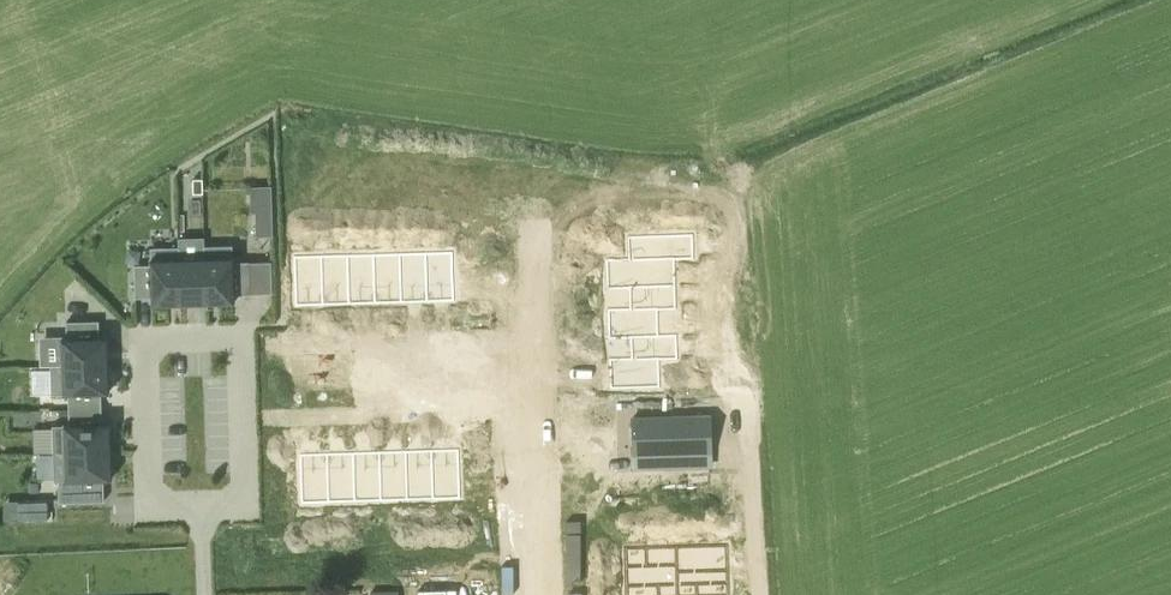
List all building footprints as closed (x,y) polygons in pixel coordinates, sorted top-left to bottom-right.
[(202,179),(192,179),(193,194),(203,193),(202,179)] [(250,187),(250,213),(255,213),(272,212),(271,186),(250,187)] [(662,220),(626,221),(627,240),(627,262),(605,262),(606,290),(628,289),(656,288),(655,261),(673,260),(673,238),(663,239),(662,220)] [(232,246),(205,247),(205,257),(206,305),(236,304),(235,295),(251,294),(250,262),(234,263),(234,256),(232,256),(232,246)] [(178,247),(151,248),(151,258),(150,258),(150,265),(135,265),(136,297),(151,297),(151,306),(180,305),(179,258),(178,247)] [(206,305),(205,257),(179,258),(180,305),(206,305)] [(403,306),(429,306),(428,262),(402,263),(403,306)] [(428,262),(429,306),(456,305),(455,262),(428,262)] [(351,308),(377,307),(376,263),(350,264),(351,308)] [(377,307),(403,306),(402,263),(376,263),(377,307)] [(298,309),(325,308),(324,264),(297,265),(298,309)] [(325,308),(351,308),(350,264),(324,264),(325,308)] [(656,288),(628,289),(629,312),(607,313),(608,340),(630,339),(657,338),(656,311),(675,311),(674,288),(656,288)] [(99,321),(66,322),(66,337),(61,338),(61,367),(109,365),(109,336),(99,336),(99,321)] [(657,338),(630,339),(630,362),(608,363),(609,391),(659,390),(658,361),(676,361),(676,338),(657,338)] [(109,365),(61,367),(51,367),(52,395),(63,395),(63,396),(69,396),(69,410),(101,409),(101,394),(110,394),(109,365)] [(101,409),(69,410),(70,424),(63,424),(63,426),(53,426),(54,454),(112,452),(111,422),(102,422),(101,409)] [(711,418),(672,419),(673,457),(711,456),(711,418)] [(672,419),(634,420),(634,458),(673,457),(672,419)] [(432,449),(433,492),(460,492),(459,448),(432,449)] [(381,493),(407,493),(406,449),(380,450),(381,493)] [(407,493),(433,492),(432,449),(406,449),(407,493)] [(329,494),(355,494),(354,450),(328,451),(329,494)] [(355,494),(381,493),(380,450),(354,450),(355,494)] [(302,495),(329,494),(328,451),(301,451),(302,495)] [(112,452),(54,454),(54,482),(59,481),(60,503),(104,502),(104,481),(113,480),(112,452)] [(48,499),(26,500),(27,519),(49,518),(48,499)] [(679,594),(730,594),(729,551),(678,552),(679,594)] [(678,552),(626,553),(627,594),(679,594),(678,552)]
